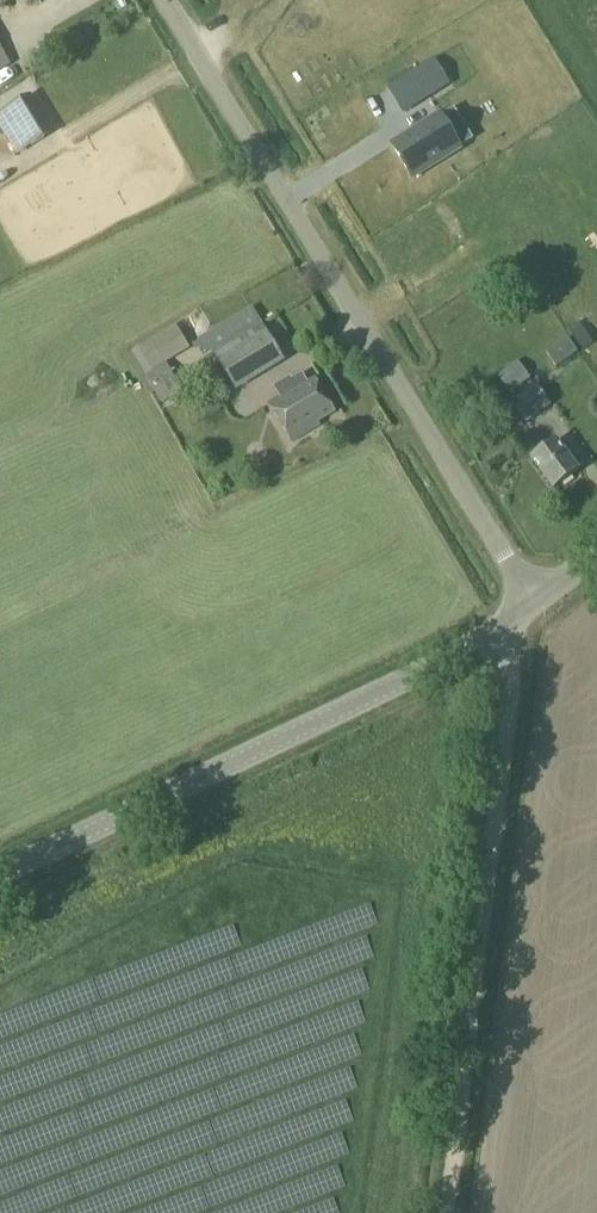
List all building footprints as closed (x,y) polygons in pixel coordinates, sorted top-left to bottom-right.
[(434,61),(387,90),(402,114),(449,85),(434,61)] [(18,152),(49,133),(29,98),(0,116),(0,122),(18,152)] [(440,116),(394,144),(393,144),(391,146),(411,180),(415,178),(460,150),(440,116)] [(205,338),(235,390),(282,362),(251,311),(205,338)] [(175,327),(150,342),(162,362),(187,347),(175,327)] [(547,354),(556,367),(577,353),(568,340),(547,354)] [(519,366),(497,381),(502,388),(524,373),(519,366)] [(334,414),(314,381),(298,391),(296,388),(268,405),(290,442),(318,427),(317,424),(334,414)] [(510,403),(526,425),(551,406),(534,385),(510,403)] [(520,444),(554,489),(577,472),(555,443),(544,451),(535,435),(520,444)]
